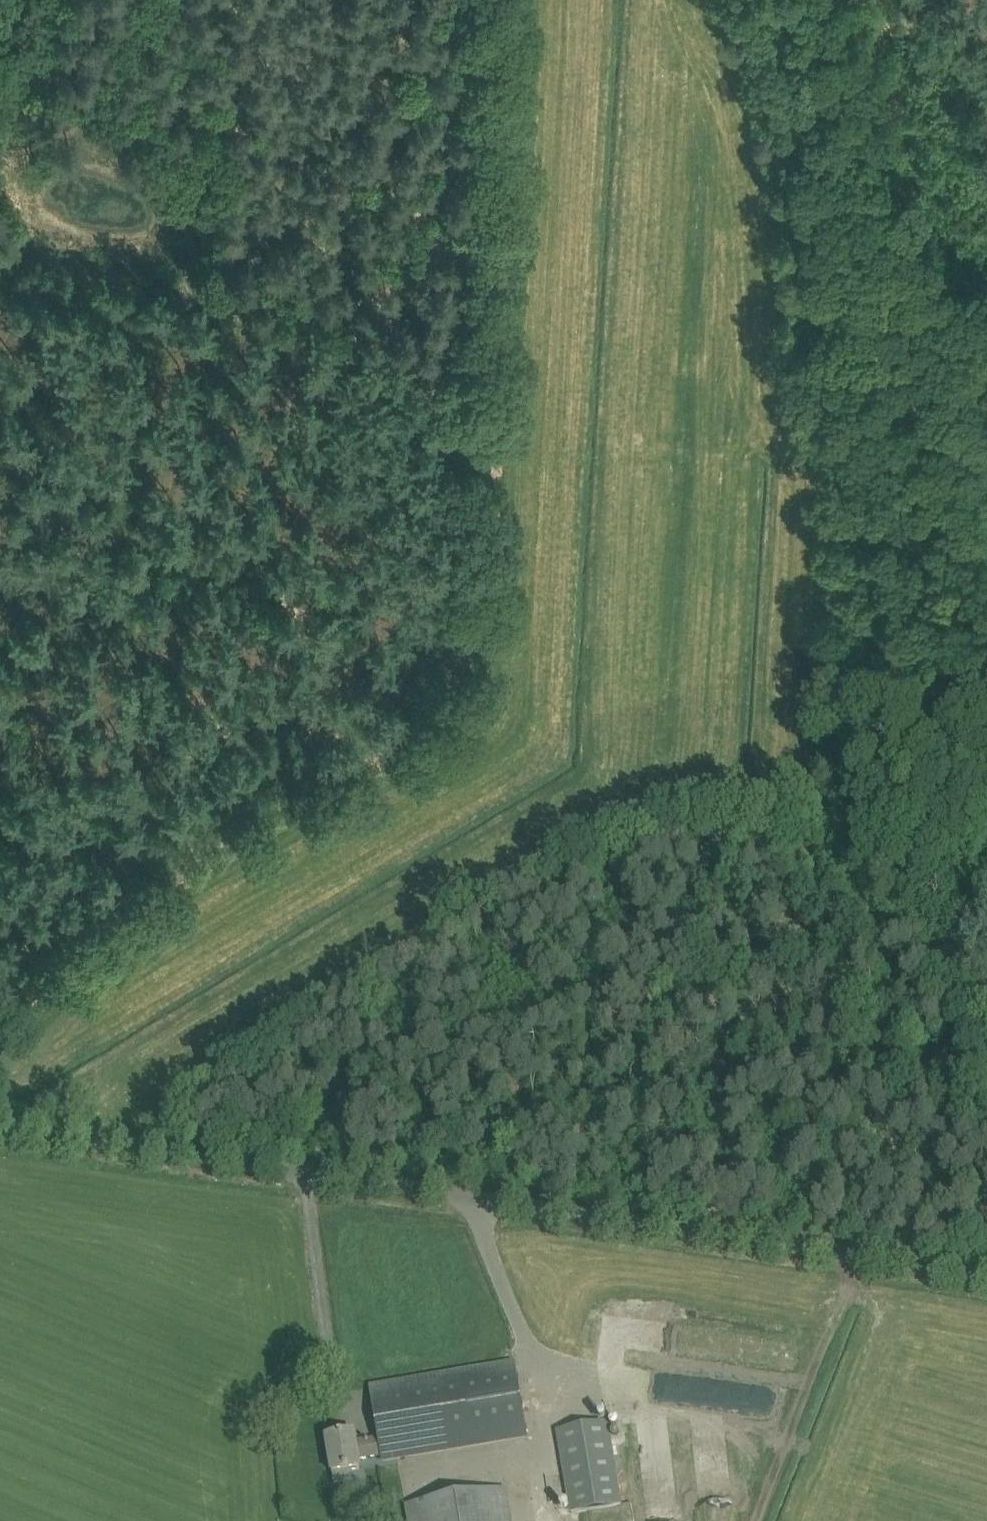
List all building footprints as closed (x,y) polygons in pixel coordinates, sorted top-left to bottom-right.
[(326,1439),(330,1458),(332,1474),(360,1469),(358,1460),(366,1458),(383,1456),(384,1461),(526,1436),(517,1383),(513,1363),(393,1384),(370,1387),(372,1400),(379,1437),(355,1442),(353,1434),(326,1439)] [(558,1431),(572,1511),(621,1503),(607,1422),(558,1431)] [(409,1520),(510,1520),(505,1490),(406,1507),(398,1508),(401,1520),(408,1519),(409,1520)] [(294,1519),(296,1520),(305,1520),(308,1516),(300,1511),(294,1519)]
